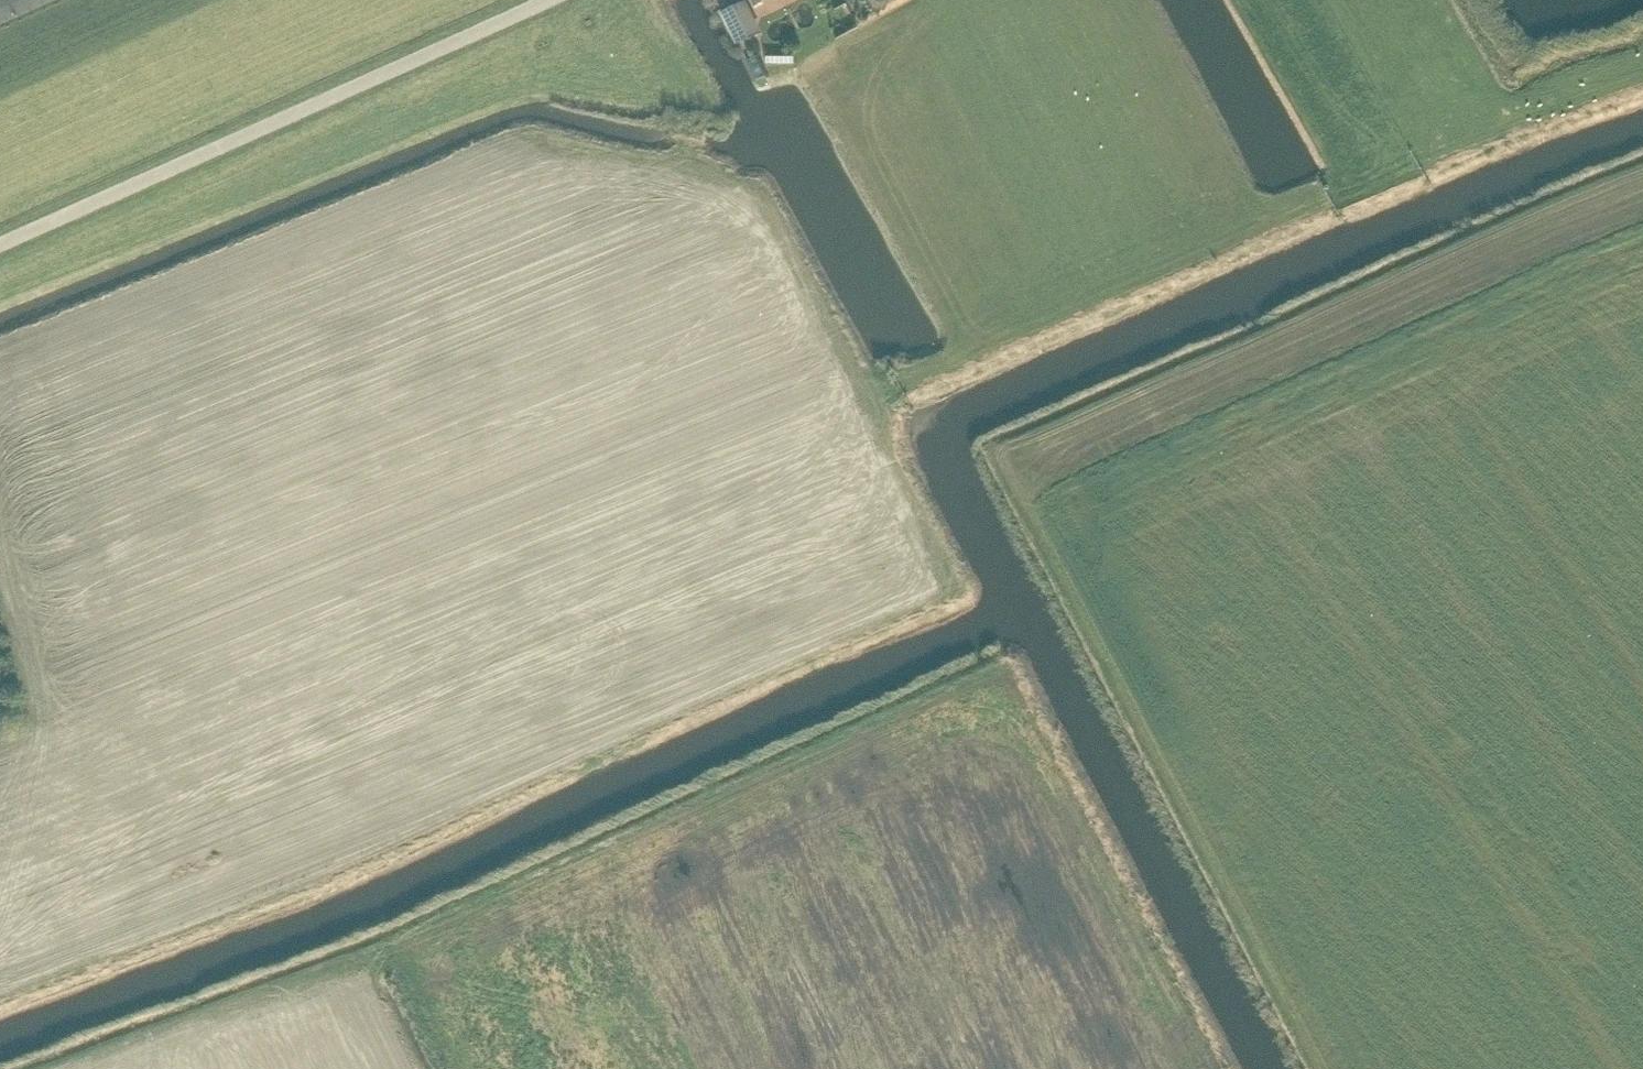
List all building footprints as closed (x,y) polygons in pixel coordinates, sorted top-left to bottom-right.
[(761,33),(746,2),(721,13),(737,45),(761,33)]
